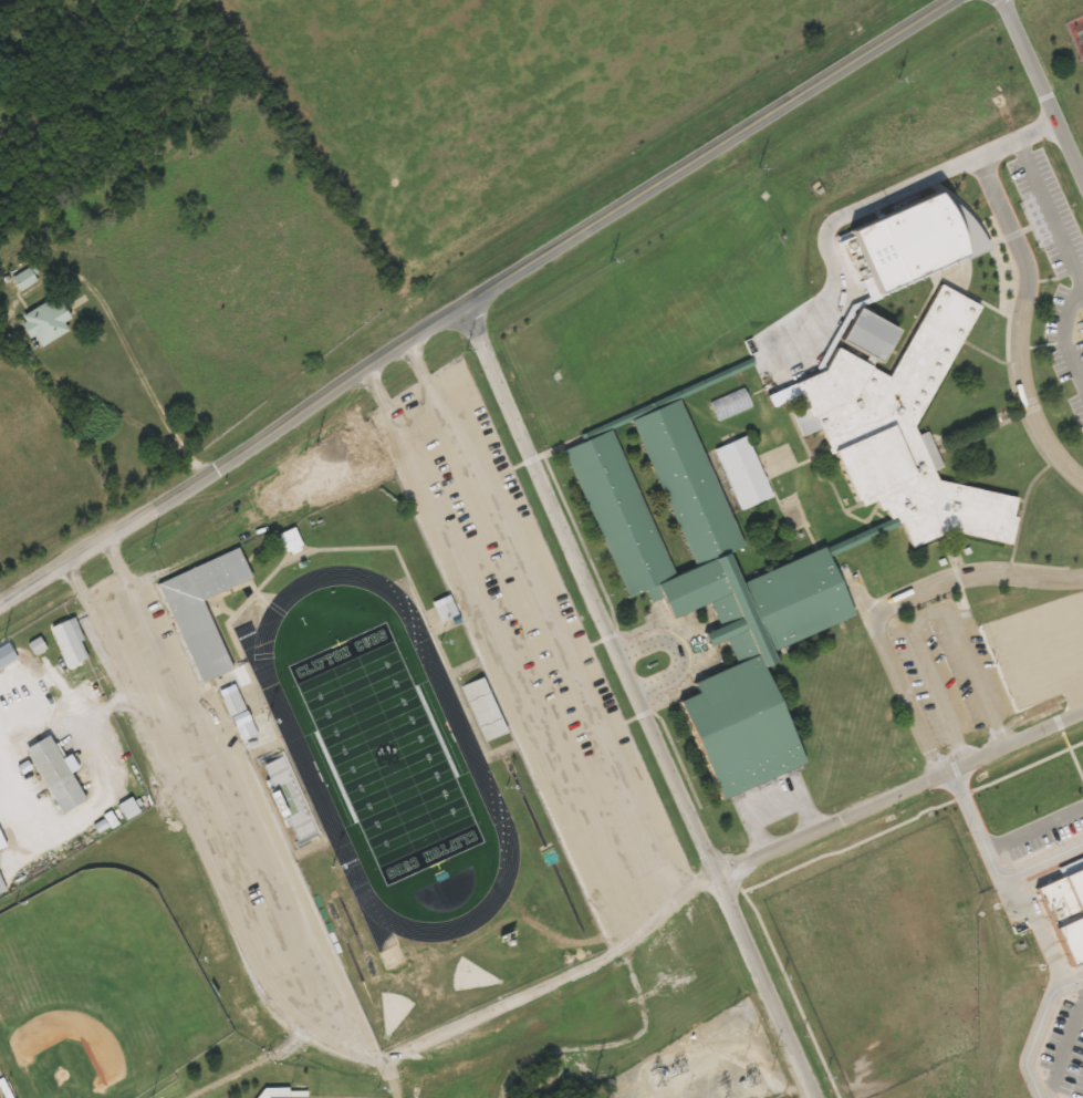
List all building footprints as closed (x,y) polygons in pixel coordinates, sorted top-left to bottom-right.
[(842,247),(867,307),(954,271),(952,253),(947,240),(939,225),(927,209),(842,247)] [(36,283),(31,269),(13,276),(19,290),(36,283)] [(862,310),(846,339),(872,353),(866,363),(839,348),(826,369),(795,382),(804,403),(791,408),(803,435),(818,428),(820,432),(823,431),(832,452),(836,449),(857,499),(860,498),(862,504),(877,497),(882,506),(887,504),(892,512),(897,510),(913,545),(949,529),(1010,543),(1017,516),(1011,515),(1016,497),(938,478),(935,468),(943,465),(927,429),(918,433),(914,424),(982,304),(940,281),(888,373),(873,364),(877,358),(881,360),(897,330),(862,310)] [(21,316),(38,348),(69,331),(64,322),(71,319),(59,296),(21,316)] [(741,386),(709,401),(717,419),(749,405),(741,386)] [(612,424),(559,447),(626,601),(645,593),(649,604),(664,598),(671,615),(712,597),(740,662),(698,681),(701,692),(681,701),(723,796),(805,760),(763,662),(774,657),(770,649),(852,612),(824,548),(741,584),(728,552),(744,545),(679,396),(629,418),(695,567),(677,573),(612,424)] [(746,434),(715,447),(742,509),(773,495),(746,434)] [(289,555),(305,547),(294,527),(278,535),(289,555)] [(238,547),(158,583),(204,684),(212,680),(236,670),(205,599),(251,577),(238,547)] [(434,607),(441,623),(458,615),(451,599),(434,607)] [(483,674),(461,685),(486,739),(509,729),(483,674)] [(238,687),(221,695),(231,715),(247,708),(238,687)] [(86,800),(52,735),(26,748),(61,814),(86,800)] [(282,755),(263,764),(298,839),(316,830),(282,755)] [(121,803),(128,818),(139,813),(133,798),(121,803)] [(1028,894),(1082,870),(1082,965),(1064,973),(1050,941),(1072,930),(1064,913),(1041,923),(1028,894)]
